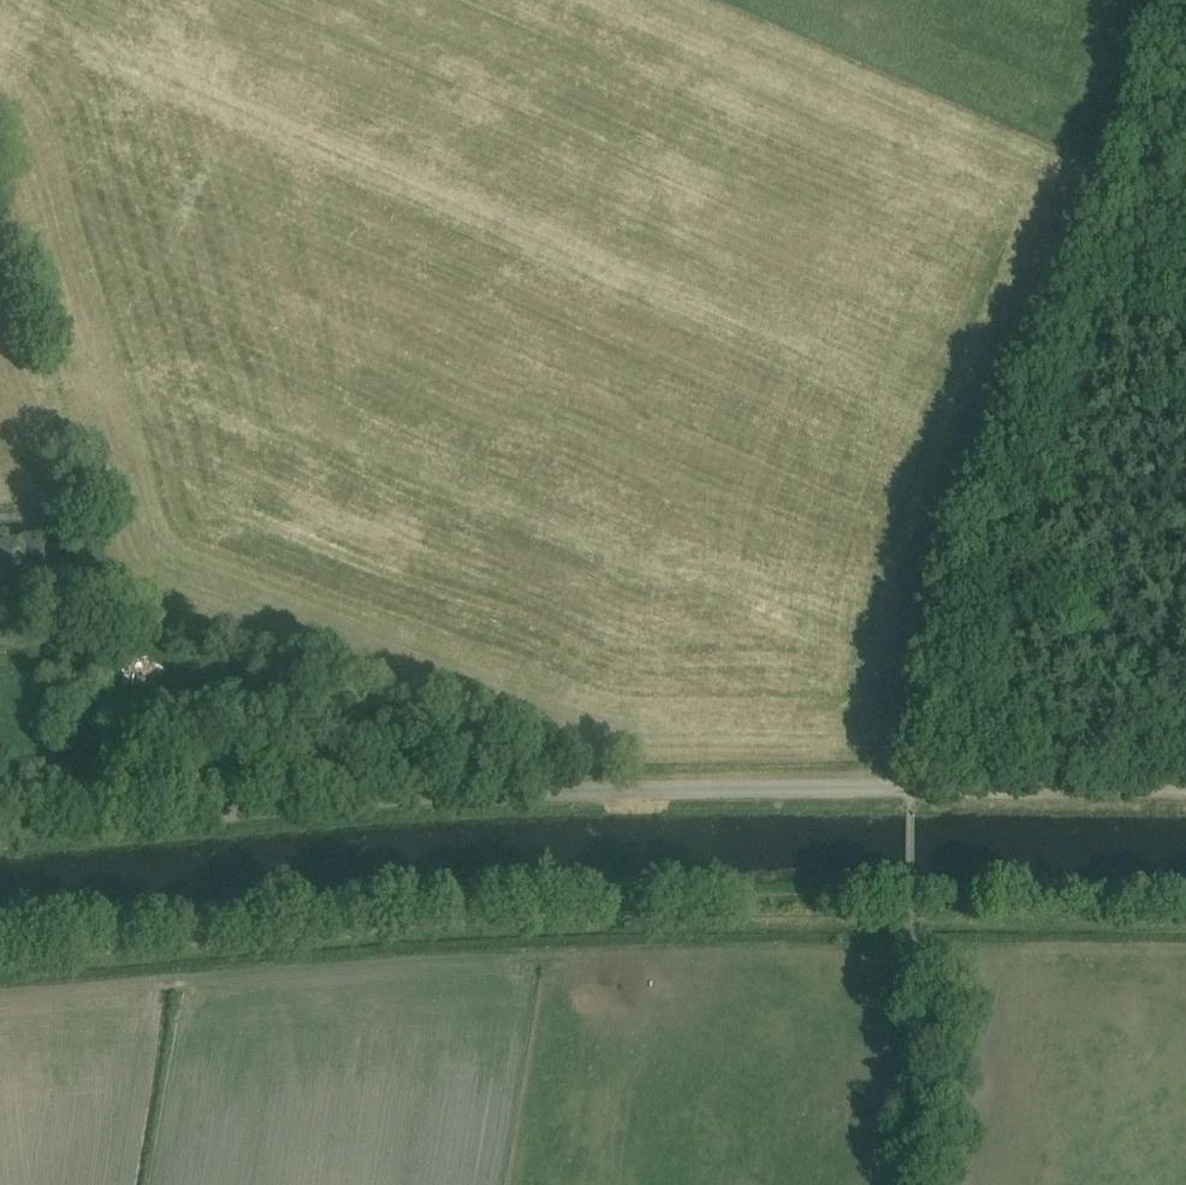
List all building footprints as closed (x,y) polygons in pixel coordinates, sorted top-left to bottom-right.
[(13,610),(0,608),(0,628),(10,629),(13,610)]
